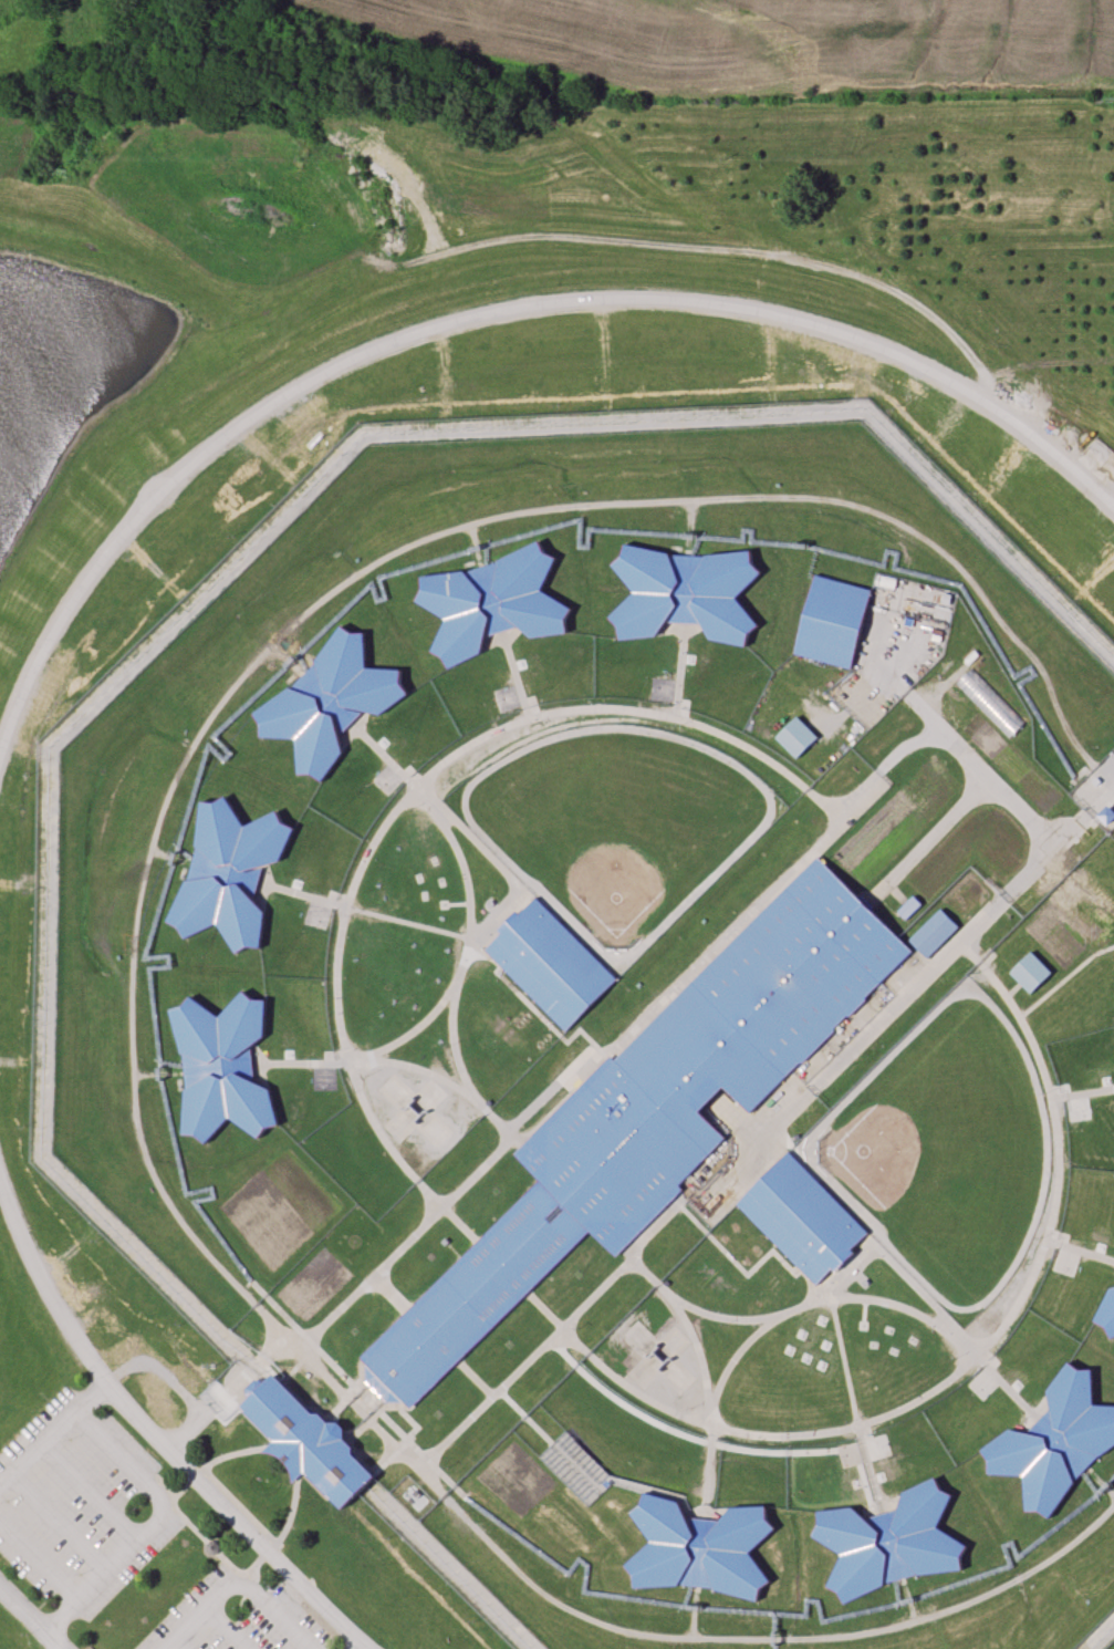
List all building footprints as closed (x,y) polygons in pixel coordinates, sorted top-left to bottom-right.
[(447,666),(443,654),(430,649),(447,619),(415,600),(423,588),(421,575),(468,570),(499,561),(541,540),(546,551),(559,558),(543,589),(572,606),(565,619),(566,632),(531,637),(519,625),(503,630),(486,635),(481,651),(447,666)] [(621,637),(621,625),(612,616),(636,592),(613,564),(624,556),(626,545),(673,554),(705,557),(751,551),(752,563),(762,573),(737,598),(759,624),(748,632),(745,645),(709,639),(701,623),(684,623),(668,622),(657,634),(621,637)] [(793,653),(815,572),(872,588),(850,668),(793,653)] [(316,779),(306,771),(293,771),(293,738),(257,736),(258,722),(251,712),(290,685),(314,663),(342,625),(351,632),(365,632),(365,667),(399,670),(398,683),(406,694),(377,715),(361,711),(350,722),(336,735),(339,750),(316,779)] [(955,683),(974,665),(1024,718),(1006,737),(955,683)] [(775,735),(795,715),(818,737),(797,757),(775,735)] [(256,947),(242,945),(231,952),(215,922),(183,938),(176,926),(166,921),(186,878),(196,847),(201,800),(214,802),(226,796),(242,826),(273,810),(280,822),(292,829),(277,862),(260,865),(256,881),(250,899),(261,911),(256,947)] [(1097,816),(1105,808),(1113,815),(1105,823),(1097,816)] [(358,1356),(406,1309),(475,1242),(537,1180),(510,1153),(610,1055),(615,1061),(818,860),(907,951),(749,1107),(725,1082),(697,1110),(723,1137),(676,1184),(681,1190),(612,1258),(586,1233),(527,1294),(457,1362),(410,1409),(358,1356)] [(894,911),(910,893),(920,902),(904,920),(894,911)] [(488,951),(504,934),(499,929),(516,912),(519,919),(538,900),(615,978),(565,1028),(488,951)] [(907,938),(937,908),(956,926),(926,957),(907,938)] [(1008,971),(1028,951),(1049,972),(1029,992),(1018,981),(1008,971)] [(274,1126),(261,1128),(253,1139),(227,1117),(202,1143),(192,1134),(180,1133),(184,1086),(181,1054),(170,1008),(181,1006),(190,995),(218,1017),(241,992),(251,1000),(264,1002),(262,1038),(249,1048),(250,1064),(252,1081),(266,1090),(274,1126)] [(739,1205),(788,1155),(866,1232),(852,1247),(856,1252),(836,1273),(831,1268),(818,1283),(739,1205)] [(1112,1286),(1113,1285),(1113,1337),(1108,1325),(1096,1318),(1112,1286)] [(1095,1407),(1113,1408),(1113,1449),(1099,1460),(1074,1481),(1047,1518),(1038,1512),(1023,1512),(1023,1476),(989,1474),(990,1461),(982,1450),(1011,1429),(1028,1433),(1041,1421),(1052,1409),(1050,1393),(1072,1365),(1082,1372),(1095,1372),(1095,1407)] [(239,1407),(250,1396),(244,1390),(254,1379),(261,1386),(272,1375),(312,1414),(319,1412),(324,1418),(345,1439),(352,1445),(352,1453),(375,1476),(358,1493),(342,1508),(239,1407)] [(937,1479),(941,1490),(954,1496),(937,1526),(968,1545),(961,1557),(962,1568),(915,1575),(884,1583),(842,1603),(837,1593),(824,1586),(841,1555),(812,1536),(819,1525),(818,1512),(853,1506),(865,1518),(881,1514),(898,1508),(904,1493),(937,1479)] [(764,1505),(764,1518),(773,1527),(748,1551),(770,1579),(759,1588),(756,1599),(709,1587),(678,1584),(631,1587),(631,1575),(621,1565),(647,1542),(627,1514),(637,1506),(642,1493),(676,1502),(684,1516),(699,1518),(718,1520),(728,1507),(764,1505)]
